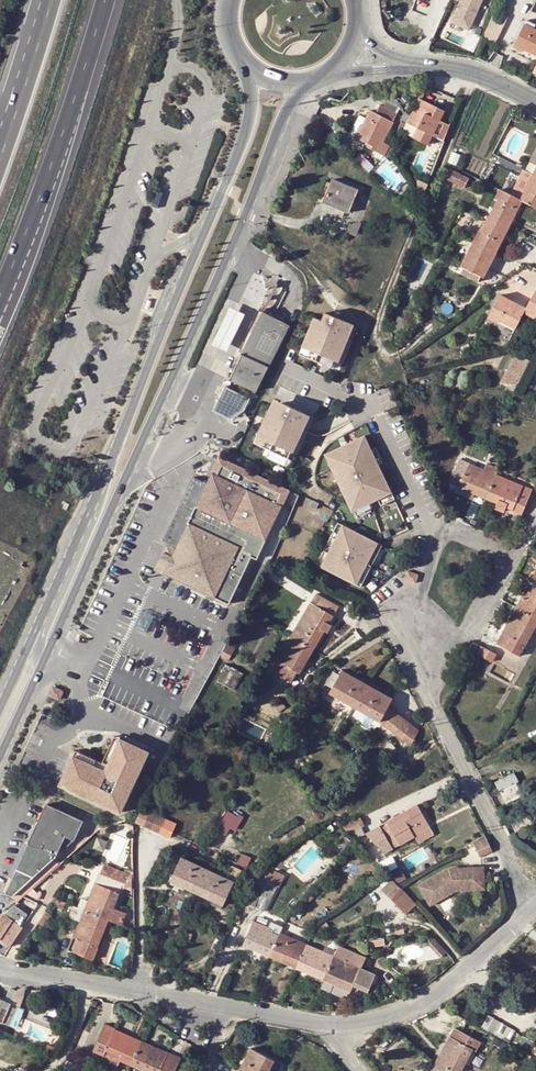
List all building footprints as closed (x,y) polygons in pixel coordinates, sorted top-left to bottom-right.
[(456,22),(474,28),(484,0),(463,0),(456,22)] [(508,17),(497,12),(488,30),(499,36),(508,17)] [(526,20),(523,24),(533,29),(535,25),(526,20)] [(523,24),(514,44),(524,49),(535,55),(535,30),(533,29),(523,24)] [(410,87),(407,93),(418,98),(419,98),(421,92),(410,87)] [(392,92),(386,102),(403,111),(404,109),(392,92)] [(427,146),(432,136),(442,140),(449,125),(439,119),(442,113),(425,105),(426,102),(419,98),(418,98),(407,124),(417,129),(412,139),(427,146)] [(385,101),(383,105),(397,113),(402,114),(403,111),(386,102),(385,101)] [(425,105),(442,113),(444,110),(426,102),(425,105)] [(375,113),(370,111),(363,126),(361,125),(355,136),(366,142),(365,146),(385,156),(390,146),(383,142),(397,113),(383,105),(380,104),(375,113)] [(402,133),(406,125),(401,122),(394,137),(398,139),(402,133)] [(406,125),(402,133),(412,139),(417,129),(407,124),(406,125)] [(535,168),(535,150),(526,170),(533,174),(535,168)] [(455,152),(451,163),(458,166),(463,155),(455,152)] [(469,178),(451,168),(447,179),(464,188),(469,178)] [(533,174),(520,199),(522,201),(535,208),(535,175),(533,174)] [(358,190),(332,179),(323,203),(336,209),(345,212),(349,213),(352,207),(355,208),(358,202),(354,200),(358,190)] [(414,186),(422,196),(427,184),(418,179),(414,186)] [(522,201),(520,199),(502,190),(497,199),(489,216),(509,226),(522,201)] [(345,212),(336,209),(334,215),(343,218),(345,212)] [(496,252),(509,226),(489,216),(486,223),(483,222),(473,240),(476,242),(496,252)] [(469,257),(476,242),(473,240),(465,255),(469,257)] [(483,277),(496,252),(476,242),(469,257),(465,255),(461,265),(464,267),(480,276),(483,277)] [(477,281),(480,276),(464,267),(461,273),(477,281)] [(525,309),(525,310),(535,315),(535,316),(535,290),(525,309)] [(525,310),(525,309),(499,295),(489,315),(500,321),(514,328),(523,313),(525,310)] [(229,309),(207,353),(215,358),(222,361),(244,316),(237,313),(229,309)] [(535,315),(525,310),(523,313),(534,318),(535,315)] [(288,326),(262,312),(228,379),(255,392),(288,326)] [(314,317),(302,347),(318,354),(315,361),(333,368),(336,361),(342,364),(352,340),(348,338),(354,325),(325,313),(322,321),(314,317)] [(410,321),(398,315),(391,330),(403,336),(410,321)] [(500,321),(489,315),(487,317),(498,323),(500,321)] [(302,347),(299,354),(315,361),(318,354),(302,347)] [(528,361),(514,354),(500,383),(517,385),(528,361)] [(470,371),(454,372),(447,385),(461,386),(470,371)] [(249,398),(225,386),(213,411),(229,419),(242,410),(249,398)] [(532,402),(521,400),(519,411),(530,413),(532,402)] [(270,407),(257,436),(273,444),(269,451),(287,459),(290,452),(296,454),(308,430),(304,428),(310,415),(282,403),(278,410),(270,407)] [(314,417),(310,415),(304,428),(308,430),(310,425),(314,417)] [(257,436),(254,444),(269,451),(273,444),(257,436)] [(338,483),(352,512),(357,510),(370,503),(377,500),(391,493),(378,465),(371,450),(364,436),(329,453),(343,481),(338,483)] [(376,448),(371,450),(378,465),(382,463),(376,448)] [(443,450),(440,459),(449,463),(452,454),(443,450)] [(324,455),(338,483),(343,481),(329,453),(324,455)] [(462,455),(460,460),(466,463),(469,458),(462,455)] [(206,484),(195,509),(177,547),(176,550),(165,574),(229,604),(252,556),(257,559),(289,491),(219,457),(206,484)] [(451,482),(459,485),(460,483),(475,490),(473,494),(485,499),(494,478),(495,475),(498,469),(486,464),(484,470),(466,463),(460,460),(451,482)] [(163,541),(177,547),(195,509),(206,484),(193,478),(163,541)] [(512,510),(522,514),(531,490),(504,479),(503,481),(494,478),(485,499),(497,504),(495,508),(504,511),(506,508),(508,503),(514,506),(512,510)] [(460,483),(459,485),(458,488),(473,494),(475,490),(460,483)] [(391,493),(377,500),(380,507),(394,500),(391,493)] [(318,503),(313,500),(310,506),(315,509),(318,503)] [(370,503),(357,510),(359,514),(373,508),(370,503)] [(338,523),(316,565),(321,567),(342,525),(338,523)] [(342,525),(321,567),(356,586),(378,543),(342,525)] [(378,543),(356,586),(360,588),(383,546),(378,543)] [(156,570),(165,574),(176,550),(167,546),(156,570)] [(413,573),(407,571),(404,580),(416,584),(419,575),(413,573)] [(530,582),(521,598),(524,600),(519,610),(535,618),(535,585),(530,582)] [(316,594),(300,620),(303,622),(295,637),(314,648),(324,630),(327,632),(331,626),(328,624),(324,622),(329,614),(333,616),(338,606),(316,594)] [(516,607),(519,610),(524,600),(521,598),(516,607)] [(535,626),(535,618),(519,610),(516,607),(514,607),(511,613),(513,614),(497,643),(519,656),(525,645),(522,643),(530,629),(533,631),(535,626)] [(328,624),(333,616),(329,614),(324,622),(328,624)] [(303,622),(300,620),(291,634),(295,637),(303,622)] [(525,645),(533,631),(530,629),(522,643),(525,645)] [(295,637),(291,634),(286,644),(289,647),(295,637)] [(314,648),(295,637),(289,647),(286,644),(277,659),(278,660),(272,671),(291,682),(297,671),(305,656),(308,658),(314,648)] [(227,642),(220,656),(227,659),(234,646),(227,642)] [(473,652),(474,652),(492,662),(496,655),(478,645),(473,652)] [(300,673),(308,658),(305,656),(297,671),(300,673)] [(242,674),(225,665),(216,681),(234,690),(242,674)] [(342,671),(331,690),(345,698),(343,701),(353,707),(367,684),(342,671)] [(392,699),(367,684),(353,707),(364,713),(365,713),(367,710),(381,718),(387,707),(392,699)] [(345,698),(331,690),(329,693),(343,701),(345,698)] [(364,713),(353,707),(346,721),(357,727),(364,713)] [(395,713),(387,707),(381,718),(379,721),(387,727),(395,713)] [(367,710),(365,713),(379,721),(381,718),(367,710)] [(395,713),(387,727),(394,734),(403,718),(395,713)] [(403,718),(394,734),(402,740),(410,724),(403,718)] [(418,730),(410,724),(402,740),(409,746),(418,730)] [(74,751),(71,757),(98,768),(100,772),(104,769),(118,739),(112,736),(100,763),(74,751)] [(118,739),(104,769),(133,782),(147,751),(118,739)] [(248,754),(239,750),(237,756),(245,760),(248,754)] [(133,782),(104,769),(100,772),(98,768),(71,757),(59,785),(120,813),(133,782)] [(499,791),(516,783),(518,781),(513,772),(494,782),(499,791)] [(523,796),(516,783),(499,791),(506,804),(523,796)] [(63,861),(55,857),(65,836),(73,840),(82,821),(45,805),(28,844),(9,887),(17,891),(24,885),(29,891),(63,861)] [(425,821),(416,805),(386,822),(388,824),(381,828),(380,826),(366,834),(385,854),(394,848),(392,846),(399,842),(400,845),(414,837),(429,828),(425,821)] [(135,822),(169,838),(176,824),(142,808),(135,822)] [(231,836),(244,816),(233,809),(220,829),(231,836)] [(358,819),(342,826),(350,834),(356,840),(365,835),(360,827),(362,826),(358,819)] [(522,825),(515,833),(523,840),(530,832),(522,825)] [(414,837),(417,843),(433,834),(429,828),(414,837)] [(484,836),(473,842),(480,858),(492,851),(484,836)] [(185,888),(207,899),(209,895),(224,902),(234,883),(235,883),(241,870),(232,866),(225,878),(181,857),(172,877),(187,883),(185,888)] [(104,863),(99,874),(122,883),(132,887),(132,874),(104,863)] [(483,867),(449,868),(418,886),(429,905),(455,890),(484,889),(483,867)] [(251,870),(247,878),(255,882),(259,873),(251,870)] [(269,872),(265,880),(278,887),(284,875),(275,870),(273,874),(269,872)] [(89,899),(85,910),(108,919),(121,924),(125,913),(112,908),(122,883),(99,874),(89,899)] [(187,883),(172,877),(170,882),(185,888),(187,883)] [(264,913),(275,889),(258,881),(247,904),(264,913)] [(399,887),(387,896),(404,915),(415,905),(399,887)] [(223,906),(224,902),(209,895),(207,899),(223,906)] [(82,896),(77,907),(85,910),(89,899),(82,896)] [(55,897),(51,905),(63,910),(66,903),(55,897)] [(108,919),(85,910),(77,907),(74,906),(69,918),(79,922),(68,950),(92,960),(108,919)] [(46,911),(39,923),(45,926),(52,914),(46,911)] [(3,915),(0,918),(0,940),(10,946),(22,928),(3,915)] [(270,920),(267,927),(280,933),(283,926),(270,920)] [(253,921),(244,942),(259,948),(257,952),(269,958),(280,933),(267,927),(253,921)] [(307,945),(280,933),(269,958),(281,962),(283,958),(298,965),(307,945)] [(367,940),(368,948),(386,945),(385,937),(367,940)] [(433,939),(427,944),(439,957),(445,952),(433,939)] [(259,948),(244,942),(243,946),(257,952),(259,948)] [(340,944),(335,957),(360,968),(365,955),(340,944)] [(324,952),(307,945),(298,965),(313,971),(312,976),(323,981),(332,960),(323,956),(324,952)] [(332,960),(323,981),(334,986),(336,981),(352,988),(366,994),(375,974),(360,968),(335,957),(332,960)] [(296,969),(298,965),(283,958),(281,962),(296,969)] [(313,971),(298,965),(296,969),(312,976),(313,971)] [(334,986),(332,992),(347,998),(352,988),(336,981),(334,986)] [(9,1026),(18,1006),(0,998),(0,1022),(9,1026)] [(488,1030),(495,1019),(488,1015),(481,1026),(488,1030)] [(509,1028),(495,1019),(488,1030),(503,1039),(509,1028)] [(93,1051),(103,1055),(105,1049),(122,1057),(120,1060),(130,1064),(139,1044),(130,1040),(131,1037),(104,1025),(93,1051)] [(441,1053),(444,1055),(439,1064),(448,1069),(447,1070),(460,1070),(465,1062),(462,1060),(470,1048),(475,1051),(481,1042),(455,1028),(441,1053)] [(139,1044),(130,1064),(142,1070),(144,1066),(155,1070),(174,1070),(180,1059),(149,1045),(147,1048),(139,1044)] [(468,1064),(475,1051),(470,1048),(462,1060),(465,1062),(468,1064)] [(105,1049),(103,1055),(101,1059),(117,1067),(120,1060),(122,1057),(105,1049)] [(273,1060),(251,1049),(238,1070),(267,1070),(273,1060)] [(444,1055),(441,1053),(435,1062),(439,1064),(444,1055)] [(267,1070),(275,1070),(279,1063),(273,1060),(267,1070)] [(439,1064),(435,1062),(430,1070),(435,1070),(439,1064)]
